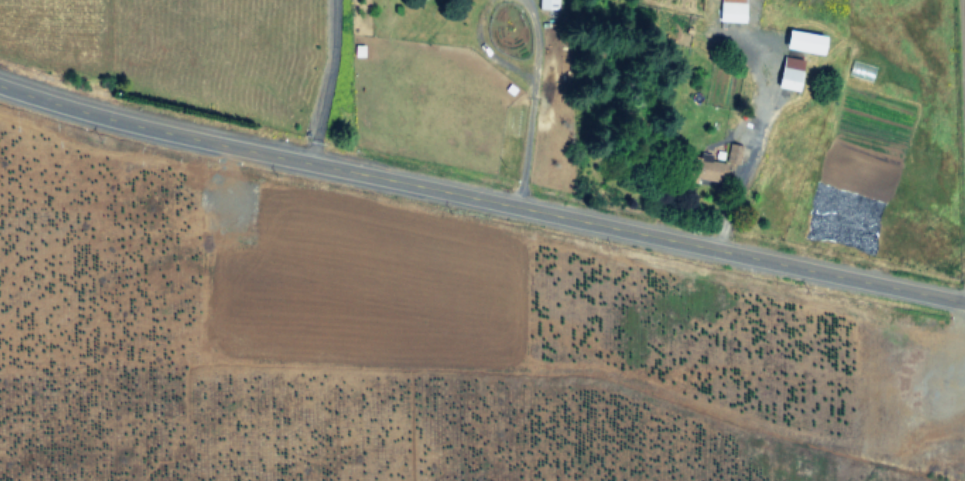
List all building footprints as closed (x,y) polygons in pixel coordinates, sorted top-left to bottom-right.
[(555,0),(537,0),(537,8),(555,9),(555,0)] [(743,0),(718,0),(718,20),(742,21),(743,0)] [(794,90),(802,60),(782,55),(774,85),(794,90)] [(737,164),(741,147),(729,144),(726,162),(737,164)]
